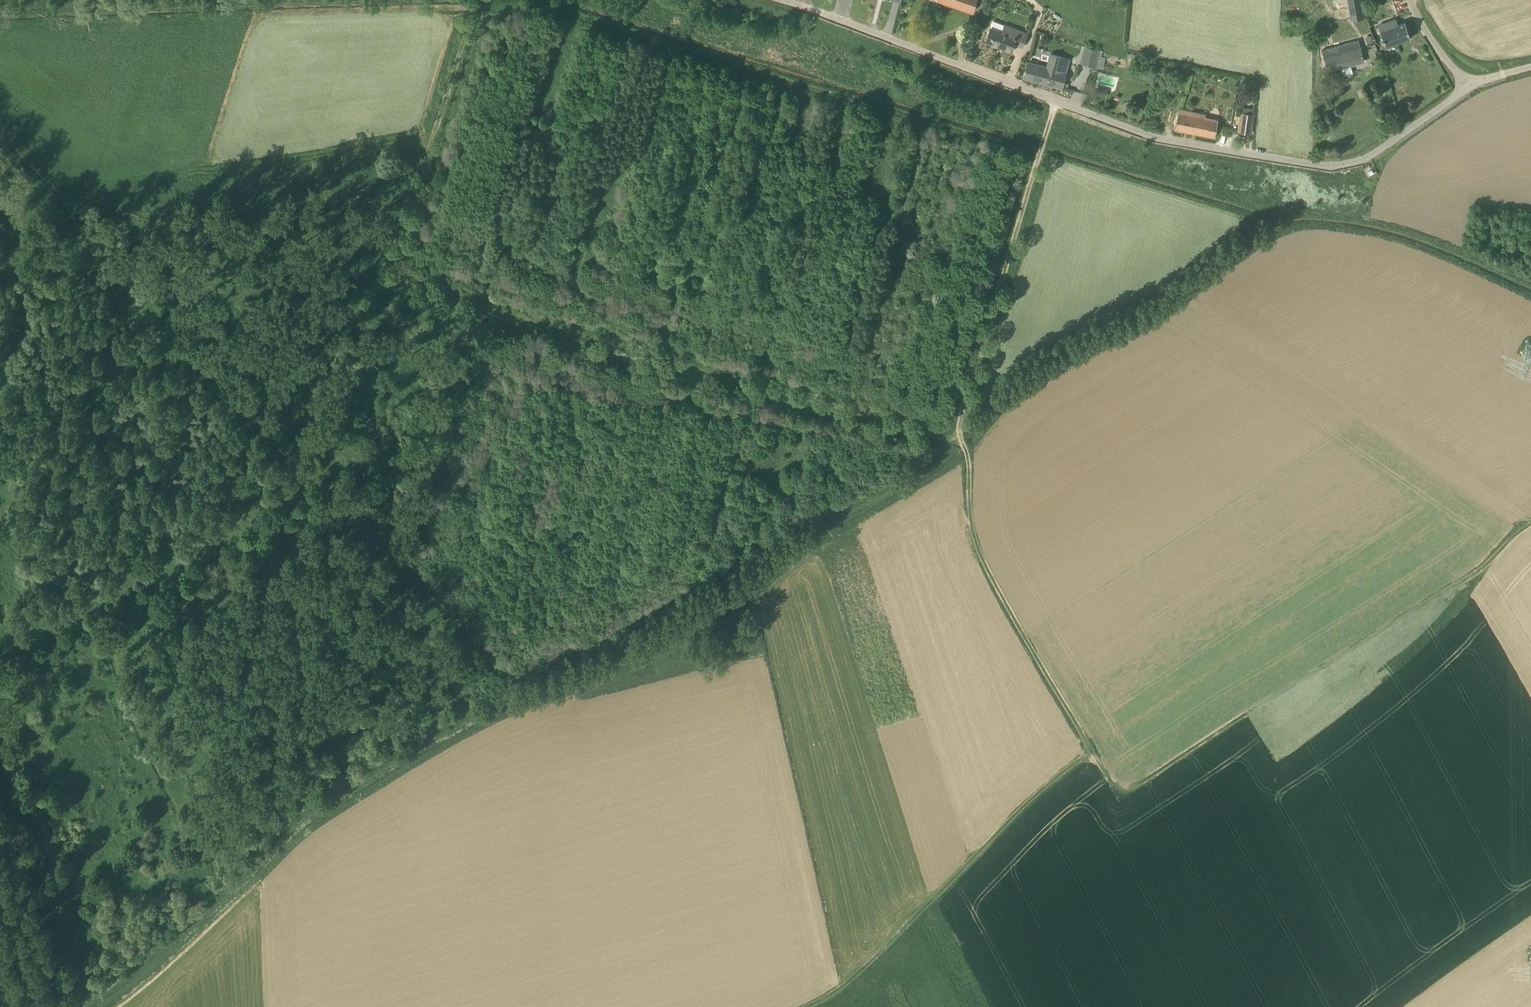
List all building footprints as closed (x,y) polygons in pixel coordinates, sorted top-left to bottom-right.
[(972,12),(976,0),(938,0),(972,12)] [(1350,20),(1363,18),(1360,0),(1347,0),(1350,20)] [(1381,33),(1389,48),(1412,36),(1405,21),(1398,24),(1396,19),(1386,24),(1388,29),(1381,33)] [(1028,33),(1002,25),(1000,32),(990,29),(985,40),(1003,47),(1002,48),(1012,51),(1015,43),(1023,47),(1028,33)] [(1365,61),(1362,51),(1359,40),(1322,50),(1327,69),(1324,70),(1327,80),(1343,76),(1341,67),(1365,61)] [(1084,45),(1080,62),(1095,67),(1100,49),(1084,45)] [(1047,66),(1028,62),(1024,78),(1054,86),(1063,88),(1067,71),(1059,69),(1063,56),(1050,53),(1049,57),(1047,66)] [(1215,137),(1219,118),(1177,111),(1174,128),(1215,137)] [(1251,133),(1252,123),(1254,114),(1241,112),(1238,131),(1251,133)]
